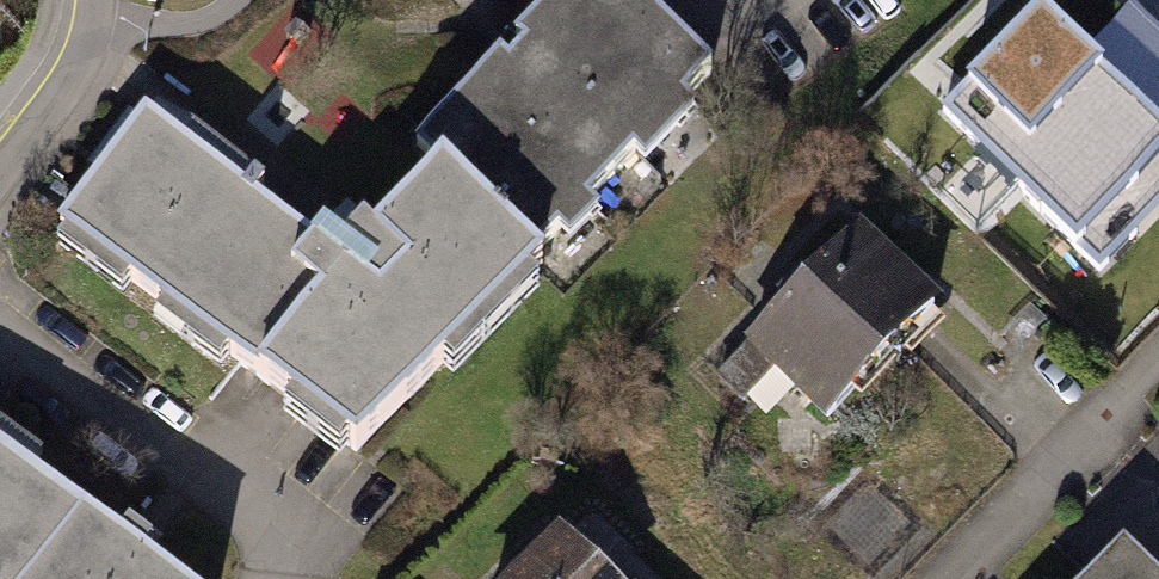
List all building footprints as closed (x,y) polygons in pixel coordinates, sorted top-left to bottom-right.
[(431,160),(538,253),(708,59),(641,0),(545,0),(416,147),(431,160)] [(944,102),(1093,265),(1158,198),(1158,28),(1131,0),(1129,0),(1090,36),(1047,0),(944,102)] [(62,216),(243,374),(331,274),(150,116),(62,216)] [(350,467),(538,253),(431,160),(331,274),(243,374),(350,467)] [(894,215),(768,357),(845,425),(971,283),(894,215)] [(0,473),(0,578),(140,578),(0,473)] [(512,578),(616,578),(556,528),(512,578)] [(1068,578),(1158,578),(1158,577),(1114,533),(1068,578)]
